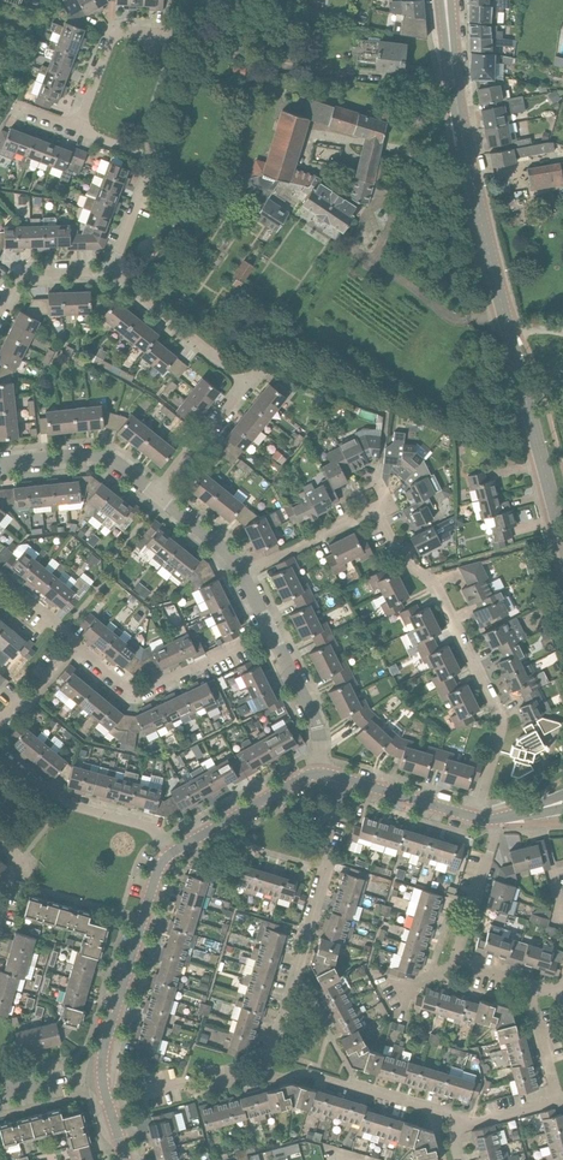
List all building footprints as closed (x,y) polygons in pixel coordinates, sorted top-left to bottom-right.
[(99,12),(93,0),(77,0),(78,1),(73,4),(68,15),(83,21),(85,14),(86,15),(92,11),(95,15),(99,12)] [(111,1),(111,0),(93,0),(99,12),(104,9),(102,5),(109,1),(111,1)] [(129,9),(130,0),(111,0),(111,1),(116,2),(116,4),(124,5),(124,9),(129,9)] [(142,6),(143,0),(130,0),(129,9),(135,10),(135,5),(142,6)] [(163,3),(164,0),(143,0),(142,6),(150,6),(149,10),(163,11),(163,3)] [(424,18),(422,0),(409,0),(390,1),(391,13),(402,14),(402,15),(404,15),(424,18)] [(506,8),(508,8),(508,0),(468,0),(468,3),(469,3),(506,8)] [(469,20),(487,21),(497,23),(498,12),(508,13),(509,8),(508,8),(506,8),(469,3),(469,20)] [(61,35),(84,44),(86,39),(82,37),(85,30),(80,28),(83,21),(68,15),(66,23),(65,23),(61,35)] [(393,33),(426,38),(424,18),(404,15),(403,22),(395,21),(393,33)] [(470,36),(506,40),(507,31),(497,30),(497,25),(488,25),(469,23),(470,36)] [(50,45),(75,55),(78,48),(82,49),(84,44),(61,35),(57,43),(51,41),(50,45)] [(470,50),(492,51),(492,46),(498,46),(498,51),(505,52),(505,48),(511,49),(511,40),(506,40),(470,36),(470,50)] [(406,45),(360,40),(358,62),(375,64),(375,68),(402,72),(406,45)] [(51,59),(75,68),(77,63),(73,61),(75,55),(50,45),(48,49),(55,51),(51,59)] [(475,79),(494,79),(495,54),(471,52),(471,68),(471,79),(475,79)] [(502,64),(512,65),(513,58),(503,56),(502,64)] [(41,69),(66,79),(69,72),(73,73),(75,68),(51,59),(48,68),(42,65),(41,69)] [(42,84),(66,92),(68,87),(64,86),(66,79),(41,69),(39,73),(45,75),(42,84)] [(504,100),(507,99),(506,91),(503,79),(494,79),(475,79),(480,104),(504,100)] [(66,92),(42,84),(38,96),(36,104),(50,109),(52,102),(57,104),(60,96),(64,98),(66,92)] [(507,99),(504,100),(505,106),(482,111),(485,128),(508,124),(507,115),(512,114),(526,111),(523,96),(507,99)] [(373,184),(381,148),(391,103),(379,100),(375,118),(359,113),(360,112),(335,105),(335,107),(319,101),(313,121),(328,126),(328,127),(364,138),(355,178),(373,184)] [(310,119),(281,110),(266,161),(262,173),(263,173),(263,174),(262,174),(282,179),(280,181),(304,187),(309,188),(316,176),(295,168),(310,119)] [(513,148),(532,145),(530,138),(517,141),(515,132),(510,133),(508,124),(485,128),(488,146),(512,142),(513,148)] [(15,152),(25,129),(19,127),(18,131),(10,128),(8,133),(1,130),(0,134),(0,146),(3,147),(3,148),(15,152)] [(22,162),(25,163),(35,138),(28,135),(30,131),(25,129),(15,152),(24,155),(22,162)] [(32,158),(40,162),(49,138),(43,136),(42,140),(35,138),(25,163),(29,164),(32,158)] [(50,172),(52,166),(59,147),(52,144),(54,140),(49,138),(40,162),(48,165),(46,171),(50,172)] [(492,167),(516,163),(515,158),(560,151),(559,144),(553,142),(548,142),(532,145),(490,153),(492,167)] [(68,181),(72,171),(75,163),(80,150),(68,145),(66,149),(59,147),(52,166),(63,170),(60,178),(68,181)] [(317,148),(314,158),(323,160),(326,150),(317,148)] [(82,166),(87,153),(80,150),(75,163),(82,166)] [(104,175),(128,184),(130,178),(126,177),(129,170),(121,167),(123,162),(122,160),(114,157),(111,158),(110,163),(109,162),(104,175)] [(255,158),(251,173),(258,175),(262,174),(263,174),(263,173),(262,173),(266,161),(255,158)] [(82,166),(75,163),(72,171),(79,174),(82,167),(82,166)] [(560,163),(527,168),(531,191),(562,186),(562,181),(562,178),(562,163),(560,163)] [(128,184),(104,175),(98,173),(97,176),(103,179),(100,187),(119,194),(122,187),(126,189),(128,184)] [(290,212),(270,199),(280,181),(282,179),(262,174),(258,175),(236,181),(239,191),(254,187),(261,191),(253,203),(261,209),(255,219),(276,233),(290,212)] [(316,176),(309,188),(304,187),(301,191),(308,195),(301,205),(343,232),(354,215),(352,213),(356,206),(320,182),(322,179),(316,176)] [(368,203),(373,184),(355,178),(350,197),(368,203)] [(34,190),(41,193),(44,186),(36,183),(34,190)] [(89,197),(119,208),(121,203),(117,201),(119,194),(100,187),(97,195),(91,193),(89,197)] [(91,211),(110,219),(113,212),(117,213),(119,208),(89,197),(88,201),(94,203),(91,211)] [(107,240),(109,233),(111,227),(107,226),(110,219),(91,211),(83,231),(84,231),(92,234),(107,240)] [(39,251),(44,251),(43,219),(39,219),(39,226),(31,226),(31,247),(39,247),(39,251)] [(50,246),(57,246),(56,225),(48,226),(47,219),(43,219),(44,251),(50,251),(50,246)] [(24,247),(31,247),(31,226),(22,226),(21,220),(17,220),(17,227),(18,252),(24,252),(24,247)] [(65,250),(78,250),(77,235),(70,235),(70,225),(56,225),(57,246),(64,246),(65,250)] [(18,252),(17,227),(4,227),(4,232),(0,232),(0,251),(5,247),(5,248),(13,248),(13,252),(18,252)] [(103,249),(92,245),(92,234),(84,231),(85,250),(103,249)] [(92,245),(103,249),(107,240),(92,234),(92,245)] [(242,282),(244,283),(254,267),(244,260),(234,277),(237,279),(233,285),(238,288),(242,282)] [(91,313),(97,313),(102,297),(90,297),(90,291),(76,292),(77,314),(92,314),(91,313)] [(49,315),(63,315),(62,292),(48,293),(48,299),(33,299),(43,314),(49,314),(49,315)] [(63,315),(77,314),(76,292),(62,292),(63,315)] [(101,317),(112,326),(127,309),(115,300),(112,304),(102,297),(97,313),(102,316),(101,317)] [(13,324),(34,335),(41,322),(40,321),(43,314),(33,299),(25,314),(20,311),(13,324)] [(112,326),(123,335),(137,317),(127,309),(112,326)] [(123,335),(134,344),(148,326),(137,317),(123,335)] [(28,347),(34,335),(13,324),(7,336),(28,347)] [(151,345),(156,339),(155,339),(159,335),(148,326),(134,344),(144,352),(150,344),(151,345)] [(1,349),(21,360),(28,347),(7,336),(1,349)] [(140,356),(152,365),(166,348),(156,339),(151,345),(150,344),(144,352),(140,356)] [(65,351),(72,355),(74,349),(67,346),(65,351)] [(167,369),(173,373),(182,362),(176,357),(177,356),(166,348),(152,365),(163,374),(167,369)] [(11,376),(14,371),(15,371),(21,360),(1,349),(0,350),(0,374),(11,376)] [(46,356),(51,359),(55,352),(49,349),(46,356)] [(62,357),(69,360),(72,355),(65,351),(62,357)] [(42,362),(48,365),(51,359),(46,356),(42,362)] [(94,362),(101,365),(103,360),(96,357),(94,362)] [(76,364),(83,368),(86,362),(79,359),(76,364)] [(113,372),(115,367),(103,360),(101,365),(113,372)] [(182,362),(173,373),(178,378),(188,366),(182,362)] [(125,378),(128,373),(115,367),(113,372),(125,378)] [(125,378),(132,381),(134,376),(128,373),(125,378)] [(14,396),(12,382),(11,376),(0,374),(0,398),(14,396)] [(193,389),(211,403),(220,392),(203,378),(193,389)] [(168,385),(174,390),(177,386),(172,381),(168,385)] [(286,397),(291,391),(279,382),(274,387),(269,384),(260,395),(278,409),(286,398),(286,397)] [(170,395),(174,390),(168,385),(164,390),(170,395)] [(202,414),(211,403),(193,389),(185,400),(202,414)] [(269,420),(278,409),(260,395),(252,406),(269,420)] [(16,410),(14,396),(0,398),(0,412),(16,410)] [(194,425),(202,414),(185,400),(176,410),(194,425)] [(104,427),(111,429),(115,414),(105,411),(102,411),(102,405),(87,406),(89,429),(104,428),(104,427)] [(76,431),(89,429),(87,406),(74,408),(76,431)] [(161,411),(166,415),(170,410),(164,406),(161,411)] [(260,430),(269,420),(252,406),(243,417),(260,430)] [(62,432),(76,431),(74,408),(59,409),(62,432)] [(48,434),(62,432),(59,409),(46,411),(47,417),(39,418),(41,434),(48,433),(48,434)] [(17,423),(16,410),(0,412),(0,425),(17,423)] [(166,415),(172,420),(176,415),(170,410),(166,415)] [(118,431),(129,440),(142,423),(131,414),(128,419),(125,417),(115,414),(111,429),(118,431)] [(252,441),(260,430),(243,417),(234,427),(252,441)] [(0,425),(0,440),(19,438),(17,423),(0,425)] [(129,440),(139,449),(153,431),(142,423),(129,440)] [(182,428),(188,433),(192,428),(186,423),(182,428)] [(238,458),(242,452),(243,452),(252,441),(234,427),(226,438),(230,442),(226,448),(238,458)] [(139,449),(151,458),(164,440),(153,431),(139,449)] [(405,481),(431,451),(428,449),(421,457),(415,453),(416,445),(404,444),(405,433),(394,432),(393,442),(385,448),(383,464),(401,466),(405,469),(405,472),(400,472),(398,475),(405,481)] [(294,440),(299,444),(304,438),(299,434),(294,440)] [(339,445),(340,448),(350,468),(352,471),(369,462),(367,458),(371,456),(372,455),(378,455),(380,437),(365,436),(357,439),(356,437),(339,445)] [(164,440),(151,458),(161,466),(175,449),(164,440)] [(290,446),(294,450),(299,444),(294,440),(290,446)] [(238,458),(226,448),(221,454),(233,463),(238,458)] [(323,467),(327,476),(333,488),(347,481),(343,472),(350,468),(340,448),(326,454),(330,463),(323,467)] [(411,505),(428,497),(427,494),(434,491),(427,476),(430,474),(424,460),(432,451),(431,451),(405,481),(410,485),(412,489),(405,493),(411,505)] [(277,461),(282,465),(287,459),(282,455),(277,461)] [(236,466),(241,469),(245,464),(241,460),(236,466)] [(241,469),(246,473),(250,467),(245,464),(241,469)] [(186,487),(198,496),(211,478),(200,470),(186,487)] [(478,500),(497,495),(492,480),(487,482),(484,472),(468,476),(471,491),(475,490),(478,500)] [(80,492),(87,491),(91,475),(72,477),(73,481),(65,482),(68,503),(81,502),(80,492)] [(88,499),(99,508),(115,488),(110,485),(107,488),(101,483),(91,475),(87,491),(92,495),(88,499)] [(305,491),(317,515),(328,509),(326,505),(332,502),(329,496),(335,493),(333,488),(327,476),(310,484),(312,488),(305,491)] [(59,504),(68,503),(65,482),(58,483),(58,478),(52,479),(56,511),(60,510),(59,504)] [(198,496),(208,504),(222,487),(211,478),(198,496)] [(52,511),(56,511),(52,479),(46,480),(47,484),(40,485),(42,506),(43,511),(52,510),(52,511)] [(33,507),(42,506),(40,485),(32,485),(32,481),(26,482),(29,508),(30,513),(34,513),(33,507)] [(16,509),(29,508),(26,482),(21,482),(21,487),(13,487),(13,488),(3,489),(5,504),(15,503),(16,509)] [(208,504),(219,513),(233,496),(222,487),(208,504)] [(92,516),(102,524),(122,500),(116,495),(119,492),(115,488),(99,508),(92,516)] [(318,517),(317,515),(305,491),(298,495),(302,503),(292,508),(290,502),(283,506),(292,525),(299,521),(305,518),(307,522),(318,517)] [(492,515),(510,510),(509,503),(500,506),(497,495),(478,500),(481,511),(479,512),(481,519),(492,516),(492,515)] [(234,517),(240,522),(249,510),(244,505),(233,496),(219,513),(230,522),(234,517)] [(417,527),(433,519),(430,513),(432,508),(431,508),(427,507),(427,506),(421,509),(419,505),(430,500),(428,497),(411,505),(403,510),(408,519),(409,518),(412,524),(415,523),(417,527)] [(113,524),(123,531),(141,509),(131,501),(128,504),(122,500),(102,524),(109,529),(113,524)] [(251,539),(271,529),(265,516),(259,519),(258,516),(249,510),(240,522),(245,526),(251,539)] [(508,547),(506,539),(513,537),(510,527),(516,526),(511,510),(510,510),(492,515),(492,516),(495,526),(491,527),(495,542),(494,542),(496,550),(508,547)] [(150,561),(152,558),(169,536),(163,532),(166,528),(156,520),(135,545),(141,550),(139,552),(150,561)] [(433,527),(410,538),(419,556),(442,544),(433,527)] [(266,556),(280,549),(277,543),(278,542),(271,529),(251,539),(257,552),(263,549),(266,556)] [(362,561),(374,555),(367,541),(360,544),(354,533),(341,539),(352,559),(359,556),(362,561)] [(152,558),(162,566),(182,541),(178,538),(175,541),(169,536),(152,558)] [(344,563),(352,559),(341,539),(329,545),(335,557),(328,560),(335,575),(347,569),(344,563)] [(165,568),(172,574),(189,553),(184,548),(186,545),(182,541),(162,566),(165,568)] [(5,547),(0,552),(0,569),(3,565),(13,553),(5,547)] [(16,571),(22,575),(35,559),(25,550),(19,558),(13,553),(3,565),(14,574),(16,571)] [(192,581),(198,575),(209,563),(198,554),(195,558),(189,553),(172,574),(182,583),(186,578),(192,581)] [(25,583),(29,587),(45,567),(38,561),(42,557),(39,554),(35,559),(22,575),(28,580),(25,583)] [(277,588),(298,578),(294,571),(299,568),(293,556),(279,563),(283,570),(271,576),(277,588)] [(36,587),(42,591),(59,570),(56,568),(59,564),(52,559),(45,567),(29,587),(34,590),(36,587)] [(476,603),(493,593),(487,580),(488,579),(480,562),(459,568),(468,587),(462,590),(469,606),(476,603)] [(200,580),(214,573),(209,563),(198,575),(200,580)] [(45,600),(50,603),(66,584),(58,578),(62,573),(59,570),(42,591),(48,596),(45,600)] [(382,594),(403,584),(396,571),(385,577),(381,571),(367,578),(373,590),(379,587),(382,594)] [(217,579),(214,573),(200,580),(198,575),(192,581),(196,590),(199,589),(205,601),(227,589),(225,584),(221,586),(217,579)] [(66,584),(50,603),(54,607),(56,603),(62,608),(66,604),(71,609),(90,585),(79,576),(70,588),(66,584)] [(299,602),(313,595),(307,583),(301,585),(298,578),(277,588),(284,601),(295,595),(299,602)] [(380,604),(386,616),(401,609),(397,603),(409,597),(403,584),(382,594),(386,601),(380,604)] [(210,612),(229,603),(226,596),(230,594),(227,589),(205,601),(208,608),(210,612)] [(493,593),(476,603),(479,610),(473,613),(480,627),(488,624),(489,620),(488,619),(495,616),(497,619),(508,613),(501,600),(506,597),(502,589),(493,593)] [(297,627),(317,617),(313,610),(319,607),(313,595),(299,602),(302,608),(290,614),(297,627)] [(212,616),(216,624),(239,613),(236,607),(233,609),(229,603),(210,612),(212,616)] [(415,629),(435,619),(428,607),(417,612),(413,606),(399,613),(405,625),(411,622),(415,629)] [(201,617),(205,615),(210,612),(208,608),(201,611),(199,613),(201,617)] [(227,642),(240,635),(236,629),(241,626),(237,619),(241,617),(239,613),(216,624),(222,636),(223,635),(227,642)] [(86,642),(90,645),(106,626),(96,617),(95,618),(89,614),(80,625),(86,630),(83,634),(89,639),(86,642)] [(318,640),(332,633),(326,621),(321,624),(317,617),(297,627),(303,640),(315,634),(318,640)] [(418,652),(433,644),(429,638),(441,632),(435,619),(415,629),(418,636),(412,639),(418,652)] [(501,652),(519,642),(512,629),(508,632),(503,623),(483,634),(491,649),(497,645),(501,652)] [(2,650),(16,633),(5,624),(0,630),(0,648),(2,650)] [(206,652),(205,652),(199,638),(192,642),(184,625),(172,631),(176,639),(185,657),(192,654),(194,658),(206,652)] [(97,646),(103,650),(120,629),(117,627),(113,631),(106,626),(90,645),(95,649),(97,646)] [(106,658),(110,662),(126,642),(119,636),(123,632),(120,629),(103,650),(109,655),(106,658)] [(178,660),(185,657),(176,639),(172,631),(168,632),(172,640),(164,644),(175,667),(180,664),(178,660)] [(25,656),(30,649),(34,644),(24,635),(22,637),(16,633),(2,650),(13,659),(19,651),(25,656)] [(316,665),(336,655),(333,648),(338,645),(332,633),(318,640),(321,647),(309,653),(316,665)] [(118,662),(124,667),(133,655),(137,650),(126,642),(110,662),(115,665),(118,662)] [(505,677),(523,668),(519,660),(526,656),(519,642),(501,652),(505,660),(498,663),(505,677)] [(161,668),(161,669),(168,665),(170,669),(175,667),(164,644),(152,650),(154,655),(155,655),(161,668)] [(434,668),(454,658),(448,645),(436,651),(433,644),(418,652),(424,664),(430,661),(434,668)] [(30,649),(25,656),(29,660),(35,653),(30,649)] [(124,667),(129,671),(139,659),(133,655),(124,667)] [(154,671),(161,668),(155,655),(154,655),(148,658),(154,671)] [(337,679),(352,672),(346,660),(340,663),(336,655),(316,665),(322,678),(334,672),(337,679)] [(148,674),(154,671),(148,658),(142,661),(148,674)] [(437,690),(452,683),(449,676),(460,671),(454,658),(434,668),(437,675),(431,678),(437,690)] [(139,679),(148,674),(142,661),(141,661),(139,659),(129,671),(139,679)] [(246,686),(269,675),(267,670),(263,672),(259,665),(255,667),(251,660),(238,667),(241,674),(240,674),(246,686)] [(70,697),(83,681),(78,676),(80,673),(70,664),(60,676),(66,681),(59,689),(70,697)] [(536,688),(541,686),(535,673),(527,677),(523,668),(505,677),(512,691),(519,688),(522,695),(536,688)] [(335,704),(355,694),(352,687),(358,684),(352,672),(337,679),(341,685),(329,691),(335,704)] [(252,698),(271,689),(268,682),(272,680),(269,675),(246,686),(250,694),(245,697),(247,701),(252,698)] [(204,707),(223,698),(214,679),(207,682),(200,685),(198,681),(193,684),(204,707)] [(73,707),(76,710),(96,686),(92,682),(89,686),(83,681),(70,697),(77,703),(73,707)] [(453,707),(473,696),(467,684),(455,689),(452,683),(437,690),(444,703),(449,700),(453,707)] [(196,711),(204,707),(193,684),(188,686),(190,690),(183,693),(195,718),(198,716),(196,711)] [(83,708),(90,714),(103,698),(98,693),(100,689),(96,686),(76,710),(79,713),(83,708)] [(525,723),(542,714),(538,706),(543,703),(536,688),(522,695),(527,704),(520,707),(523,712),(520,713),(525,723)] [(267,706),(270,712),(284,705),(278,693),(274,695),(271,689),(252,698),(258,710),(267,706)] [(191,720),(195,718),(183,693),(176,696),(175,692),(169,695),(180,718),(188,714),(191,720)] [(357,719),(370,709),(365,698),(359,701),(355,694),(335,704),(342,717),(353,711),(357,719)] [(172,722),(180,718),(169,695),(165,697),(166,701),(160,704),(171,729),(175,727),(172,722)] [(451,717),(457,729),(471,721),(468,715),(479,709),(473,696),(453,707),(457,714),(451,717)] [(96,727),(100,722),(116,703),(112,699),(109,702),(103,698),(90,714),(96,719),(93,724),(96,727)] [(117,730),(128,731),(130,715),(123,715),(124,714),(118,709),(120,706),(116,703),(100,722),(110,731),(113,726),(117,730)] [(167,731),(171,729),(160,704),(153,707),(151,704),(146,706),(157,729),(165,725),(167,731)] [(145,735),(157,729),(146,706),(141,708),(143,712),(136,716),(130,715),(128,731),(138,732),(143,730),(145,735)] [(366,745),(382,728),(376,723),(380,718),(370,709),(357,719),(364,726),(356,735),(366,745)] [(523,728),(527,734),(517,740),(515,746),(512,746),(510,755),(515,756),(514,761),(515,761),(511,776),(519,778),(533,770),(531,765),(528,764),(529,761),(532,761),(534,753),(543,749),(547,750),(548,747),(544,745),(539,737),(561,725),(560,723),(542,718),(536,721),(537,723),(533,726),(532,723),(523,728)] [(17,753),(21,756),(37,736),(27,728),(27,729),(21,724),(11,736),(17,740),(14,744),(20,749),(17,753)] [(275,731),(285,750),(292,747),(294,750),(305,744),(298,730),(292,734),(286,725),(275,731)] [(385,745),(393,752),(401,738),(392,729),(387,734),(382,728),(366,745),(377,755),(385,745)] [(279,754),(285,750),(275,731),(267,736),(264,731),(260,733),(276,760),(281,758),(279,754)] [(271,763),(276,760),(260,733),(257,735),(260,740),(253,744),(264,762),(269,759),(271,763)] [(28,756),(34,761),(51,740),(48,737),(44,742),(37,736),(21,756),(26,760),(28,756)] [(399,767),(412,771),(419,750),(411,747),(413,741),(401,738),(393,752),(402,755),(399,767)] [(37,769),(41,773),(57,753),(51,747),(54,743),(51,740),(34,761),(40,766),(37,769)] [(207,753),(201,742),(193,746),(199,757),(207,753)] [(256,767),(264,762),(253,744),(240,751),(245,760),(239,763),(247,777),(258,770),(256,767)] [(430,763),(437,765),(442,749),(428,746),(427,752),(419,750),(412,771),(426,775),(430,763)] [(440,780),(454,784),(460,762),(453,760),(455,753),(442,749),(437,765),(444,767),(440,780)] [(58,774),(69,783),(72,767),(67,763),(68,762),(57,753),(41,773),(46,776),(48,773),(55,778),(58,774)] [(235,784),(247,777),(239,763),(232,767),(227,758),(216,765),(227,784),(233,780),(235,784)] [(471,775),(478,777),(482,762),(470,759),(468,764),(460,762),(454,784),(467,788),(471,775)] [(74,792),(80,793),(88,763),(84,762),(82,768),(73,765),(72,767),(69,783),(68,785),(75,788),(74,792)] [(86,790),(93,792),(98,772),(90,770),(92,764),(88,763),(80,793),(85,795),(86,790)] [(220,787),(227,784),(216,765),(208,769),(205,764),(202,766),(217,794),(222,791),(220,787)] [(111,797),(118,799),(123,779),(115,776),(117,771),(118,767),(114,766),(113,770),(105,800),(110,802),(111,797)] [(212,797),(217,794),(202,766),(198,768),(201,773),(193,778),(204,796),(210,793),(212,797)] [(99,799),(105,800),(113,770),(109,768),(107,774),(98,772),(93,792),(100,794),(99,799)] [(124,805),(130,807),(138,776),(134,775),(132,781),(123,779),(118,799),(125,801),(124,805)] [(136,804),(143,806),(149,785),(140,783),(142,777),(138,776),(130,807),(135,808),(136,804)] [(197,800),(204,796),(193,778),(185,782),(183,777),(179,779),(182,784),(194,807),(199,804),(197,800)] [(190,809),(194,807),(182,784),(170,791),(173,796),(164,801),(165,817),(180,808),(181,810),(188,806),(190,809)] [(149,812),(165,817),(164,801),(159,799),(162,789),(149,785),(143,806),(150,808),(149,812)] [(359,837),(372,841),(379,818),(372,817),(371,820),(364,817),(361,828),(355,826),(351,840),(358,842),(359,837)] [(372,841),(385,845),(391,826),(385,823),(385,820),(379,818),(372,841)] [(385,845),(398,849),(405,826),(399,824),(398,827),(391,826),(385,845)] [(403,851),(411,853),(417,833),(411,831),(412,828),(405,826),(398,849),(396,854),(402,856),(403,851)] [(418,861),(423,862),(431,834),(425,832),(424,835),(417,833),(411,853),(419,855),(418,861)] [(430,859),(438,861),(444,841),(437,839),(438,836),(431,834),(423,862),(428,864),(430,859)] [(456,872),(460,858),(464,844),(451,840),(450,843),(444,841),(438,861),(451,865),(449,870),(456,872)] [(541,859),(548,857),(544,840),(536,842),(537,844),(524,848),(529,868),(543,864),(541,859)] [(515,872),(529,868),(524,848),(509,852),(513,865),(500,868),(513,881),(518,880),(515,872)] [(244,892),(250,894),(258,867),(252,865),(251,868),(244,865),(238,885),(246,887),(244,892)] [(257,891),(264,893),(270,873),(264,871),(265,868),(258,867),(250,894),(255,896),(257,891)] [(340,886),(359,892),(366,872),(351,868),(349,874),(341,872),(339,879),(342,880),(340,886)] [(514,886),(512,885),(513,881),(500,868),(497,880),(495,880),(491,893),(510,899),(514,886)] [(185,888),(205,894),(209,881),(215,883),(217,877),(202,872),(200,879),(186,875),(184,882),(187,883),(185,888)] [(276,903),(278,897),(284,874),(278,872),(277,875),(270,873),(264,893),(272,896),(270,902),(276,903)] [(291,876),(284,874),(278,897),(297,903),(302,889),(295,887),(297,882),(290,879),(291,876)] [(336,899),(355,905),(359,892),(340,886),(336,899)] [(178,900),(201,907),(205,894),(185,888),(183,896),(180,895),(178,900)] [(417,902),(440,909),(442,903),(439,902),(441,895),(421,889),(417,902)] [(510,899),(491,893),(487,907),(506,913),(510,899)] [(198,917),(202,918),(209,895),(205,894),(198,917)] [(306,896),(300,894),(297,903),(304,904),(306,896)] [(70,929),(85,934),(88,935),(87,938),(86,940),(85,940),(81,951),(81,952),(97,956),(97,957),(100,958),(100,956),(103,946),(103,945),(103,942),(104,939),(105,940),(109,927),(88,921),(91,913),(78,909),(78,910),(75,909),(72,909),(72,908),(60,904),(48,901),(48,902),(45,901),(42,900),(42,899),(29,896),(23,916),(39,921),(54,925),(70,929)] [(332,912),(351,918),(355,905),(336,899),(332,912)] [(177,915),(196,921),(201,907),(178,900),(176,908),(179,909),(177,915)] [(413,915),(433,921),(435,915),(438,916),(440,909),(417,902),(413,915)] [(328,926),(352,933),(354,928),(349,926),(351,918),(332,912),(328,926)] [(530,921),(547,926),(550,919),(532,914),(530,921)] [(170,927),(192,934),(196,921),(177,915),(175,922),(172,921),(170,927)] [(409,928),(432,935),(434,929),(431,928),(433,921),(413,915),(409,928)] [(261,940),(281,946),(283,941),(286,942),(288,935),(280,932),(282,926),(268,921),(266,927),(265,927),(261,940)] [(324,938),(340,944),(343,945),(346,937),(351,938),(352,933),(328,926),(324,938)] [(169,941),(188,947),(191,939),(196,940),(197,935),(192,934),(170,927),(168,934),(171,935),(169,941)] [(405,941),(425,947),(427,942),(430,942),(432,935),(409,928),(405,941)] [(9,945),(32,951),(36,938),(16,932),(14,940),(10,939),(9,945)] [(489,952),(496,955),(501,936),(488,932),(486,937),(480,935),(475,953),(482,955),(483,953),(488,955),(489,952)] [(507,962),(514,965),(519,948),(512,946),(514,940),(501,936),(496,955),(502,957),(502,959),(507,961),(507,962)] [(340,977),(333,965),(340,944),(324,938),(320,937),(316,950),(314,949),(309,963),(322,987),(340,977)] [(252,952),(280,961),(282,955),(279,954),(281,946),(261,940),(259,948),(254,946),(252,952)] [(162,953),(189,962),(191,956),(186,955),(188,947),(169,941),(167,948),(164,947),(162,953)] [(401,955),(424,962),(426,956),(423,955),(425,947),(405,941),(401,955)] [(528,964),(535,966),(541,947),(527,943),(526,950),(519,948),(514,965),(522,967),(522,965),(527,967),(528,964)] [(8,959),(29,964),(32,951),(9,945),(7,951),(10,952),(8,959)] [(541,947),(535,966),(542,969),(541,971),(546,972),(546,974),(553,976),(559,960),(552,958),(554,951),(541,947)] [(93,970),(97,957),(97,956),(81,952),(81,951),(77,950),(73,964),(93,970)] [(253,966),(273,972),(275,967),(278,968),(280,961),(252,952),(250,958),(255,960),(253,966)] [(161,967),(180,973),(183,965),(188,967),(189,962),(162,953),(160,960),(163,961),(161,967)] [(406,971),(417,975),(419,968),(422,969),(424,962),(401,955),(397,968),(392,967),(390,974),(404,978),(406,971)] [(11,975),(19,977),(25,979),(29,964),(8,959),(6,966),(3,965),(1,970),(12,973),(11,975)] [(69,977),(90,983),(93,970),(73,964),(69,977)] [(244,978),(272,986),(274,981),(271,980),(273,972),(253,966),(251,974),(246,973),(244,978)] [(154,979),(176,987),(181,989),(183,983),(178,981),(180,973),(161,967),(159,974),(156,973),(154,979)] [(16,988),(19,977),(11,975),(12,973),(1,970),(0,970),(0,984),(16,988)] [(66,990),(86,996),(90,983),(69,977),(66,990)] [(320,996),(323,1002),(349,989),(347,983),(342,986),(339,979),(341,978),(340,977),(322,987),(319,988),(323,995),(320,996)] [(245,993),(265,999),(267,993),(270,994),(272,986),(244,978),(242,984),(247,986),(245,993)] [(152,994),(172,1000),(176,987),(154,979),(152,986),(155,987),(152,994)] [(12,1002),(16,988),(0,984),(0,999),(12,1002)] [(333,1013),(351,1003),(347,995),(352,993),(355,991),(353,987),(349,989),(323,1002),(326,1008),(329,1007),(333,1013)] [(421,1008),(434,1012),(441,989),(435,987),(434,990),(427,988),(423,999),(417,997),(413,1010),(419,1013),(421,1008)] [(434,1012),(447,1016),(453,996),(447,994),(448,991),(441,989),(434,1012)] [(62,1003),(82,1009),(86,996),(66,990),(62,1003)] [(241,1007),(263,1014),(266,1007),(263,1006),(265,999),(245,993),(243,1001),(238,1000),(236,1005),(241,1007)] [(146,1005),(169,1012),(172,1000),(152,994),(151,1000),(148,999),(146,1005)] [(447,1016),(460,1020),(467,997),(461,995),(460,998),(453,996),(447,1016)] [(465,1022),(473,1023),(479,1004),(473,1002),(474,999),(467,997),(460,1020),(459,1024),(464,1026),(465,1022)] [(8,1016),(12,1002),(0,999),(0,1014),(8,1016)] [(518,1036),(515,1023),(510,1006),(494,1001),(493,1004),(480,1000),(479,1004),(473,1023),(474,1023),(475,1020),(488,1024),(494,1026),(495,1028),(499,1042),(518,1036)] [(62,1017),(79,1022),(81,1023),(85,1010),(82,1009),(62,1003),(61,1005),(65,1006),(62,1017)] [(333,1021),(336,1027),(362,1013),(359,1007),(355,1010),(351,1003),(333,1013),(336,1020),(333,1021)] [(145,1019),(164,1026),(169,1012),(146,1005),(144,1012),(147,1013),(145,1019)] [(237,1020),(257,1026),(259,1019),(262,1020),(263,1014),(241,1007),(237,1020)] [(345,1037),(359,1031),(364,1028),(360,1020),(365,1017),(362,1013),(336,1027),(340,1033),(342,1032),(345,1037)] [(43,1026),(48,1046),(62,1042),(73,1027),(77,1028),(79,1022),(62,1017),(60,1016),(56,1023),(56,1022),(43,1026)] [(137,1032),(160,1039),(164,1026),(145,1019),(143,1026),(140,1025),(137,1032)] [(233,1033),(256,1040),(258,1033),(255,1032),(257,1026),(237,1020),(233,1033)] [(34,1049),(48,1046),(43,1026),(29,1029),(34,1049)] [(21,1053),(34,1049),(29,1029),(16,1032),(21,1053)] [(377,1074),(383,1054),(370,1050),(368,1046),(363,1040),(359,1031),(345,1037),(340,1040),(346,1052),(344,1053),(350,1066),(377,1074)] [(140,1054),(154,1059),(160,1039),(137,1032),(135,1038),(138,1039),(136,1046),(142,1048),(140,1054)] [(229,1046),(229,1047),(227,1053),(241,1057),(243,1051),(248,1052),(250,1045),(253,1046),(256,1040),(233,1033),(229,1046)] [(429,1039),(439,1042),(441,1037),(431,1033),(429,1039)] [(502,1055),(531,1047),(529,1041),(526,1041),(524,1034),(518,1036),(499,1042),(499,1043),(504,1042),(506,1049),(501,1050),(502,1055)] [(428,1044),(438,1047),(439,1042),(429,1039),(428,1044)] [(512,1067),(531,1061),(529,1055),(532,1054),(531,1047),(502,1055),(504,1060),(510,1059),(512,1067)] [(382,1078),(389,1080),(398,1050),(393,1048),(390,1056),(383,1053),(383,1054),(377,1074),(383,1075),(382,1078)] [(396,1079),(402,1081),(408,1061),(401,1059),(403,1052),(398,1050),(389,1080),(395,1082),(396,1079)] [(409,1086),(415,1088),(422,1065),(408,1061),(402,1081),(409,1083),(409,1086)] [(516,1080),(538,1074),(536,1067),(533,1068),(531,1061),(512,1067),(516,1080)] [(423,1087),(429,1089),(435,1069),(422,1065),(415,1088),(422,1090),(423,1087)] [(435,1094),(441,1096),(448,1073),(435,1069),(429,1089),(436,1091),(435,1094)] [(449,1095),(455,1097),(461,1077),(448,1073),(441,1096),(448,1098),(449,1095)] [(519,1093),(538,1088),(536,1081),(539,1080),(538,1074),(516,1080),(519,1093)] [(461,1077),(455,1097),(462,1099),(461,1102),(468,1104),(470,1096),(477,1098),(481,1083),(461,1077)] [(294,1104),(308,1109),(314,1090),(290,1083),(279,1085),(280,1088),(267,1092),(272,1111),(293,1106),(292,1105),(294,1104)] [(314,1116),(319,1118),(327,1090),(321,1088),(320,1091),(314,1090),(308,1109),(309,1109),(309,1110),(315,1111),(314,1116)] [(326,1115),(334,1117),(340,1097),(333,1095),(334,1092),(327,1090),(319,1118),(324,1119),(326,1115)] [(265,1113),(272,1111),(267,1092),(260,1094),(260,1091),(253,1092),(261,1120),(266,1119),(265,1113)] [(255,1122),(261,1120),(253,1092),(246,1094),(247,1097),(241,1099),(247,1118),(254,1116),(255,1122)] [(340,1124),(345,1126),(353,1098),(347,1096),(346,1099),(340,1097),(334,1117),(341,1119),(340,1124)] [(233,1122),(247,1118),(241,1099),(234,1101),(233,1098),(227,1099),(233,1122)] [(352,1123),(360,1125),(366,1105),(359,1103),(360,1100),(353,1098),(345,1126),(351,1127),(352,1123)] [(220,1126),(233,1122),(227,1099),(220,1101),(221,1104),(214,1106),(220,1126)] [(206,1129),(220,1126),(214,1106),(207,1108),(207,1105),(200,1107),(206,1129)] [(364,1131),(372,1134),(378,1114),(372,1112),(372,1109),(366,1107),(366,1105),(360,1125),(357,1134),(362,1136),(364,1131)] [(50,1134),(65,1130),(62,1117),(60,1109),(47,1112),(48,1113),(45,1113),(50,1134)] [(562,1128),(562,1120),(561,1114),(556,1115),(554,1109),(540,1112),(546,1132),(562,1128)] [(86,1124),(83,1111),(62,1117),(65,1130),(66,1132),(86,1127),(85,1124),(86,1124)] [(35,1138),(50,1134),(45,1113),(42,1114),(29,1117),(35,1138)] [(378,1141),(384,1143),(392,1115),(386,1113),(385,1116),(378,1114),(372,1134),(380,1136),(378,1141)] [(149,1139),(171,1133),(166,1114),(152,1117),(154,1124),(148,1125),(150,1132),(147,1133),(149,1139)] [(398,1142),(398,1141),(404,1121),(398,1120),(399,1117),(392,1115),(384,1143),(389,1144),(390,1140),(398,1142)] [(20,1142),(35,1138),(29,1117),(17,1120),(17,1121),(14,1122),(20,1142)] [(438,1147),(434,1130),(404,1121),(398,1141),(412,1145),(415,1153),(417,1159),(439,1159),(435,1148),(438,1148),(438,1147)] [(20,1142),(14,1122),(11,1122),(0,1125),(0,1131),(4,1146),(20,1142)] [(480,1150),(500,1145),(494,1125),(471,1131),(475,1145),(478,1144),(480,1150)] [(68,1149),(88,1144),(91,1143),(88,1130),(87,1130),(86,1127),(66,1132),(70,1147),(68,1148),(68,1149)] [(562,1142),(562,1128),(546,1132),(540,1134),(542,1140),(546,1138),(548,1146),(562,1142)] [(156,1152),(176,1147),(174,1138),(183,1136),(181,1131),(171,1133),(149,1139),(151,1146),(154,1146),(156,1152)] [(562,1157),(562,1142),(548,1146),(551,1154),(546,1155),(547,1159),(553,1159),(562,1157)] [(92,1156),(88,1144),(68,1149),(71,1159),(77,1159),(92,1156)] [(509,1157),(507,1151),(502,1153),(500,1145),(480,1150),(481,1157),(478,1158),(479,1159),(497,1159),(509,1157)] [(184,1158),(189,1156),(188,1152),(178,1154),(176,1147),(156,1152),(157,1159),(154,1159),(155,1159),(176,1159),(184,1158)]
